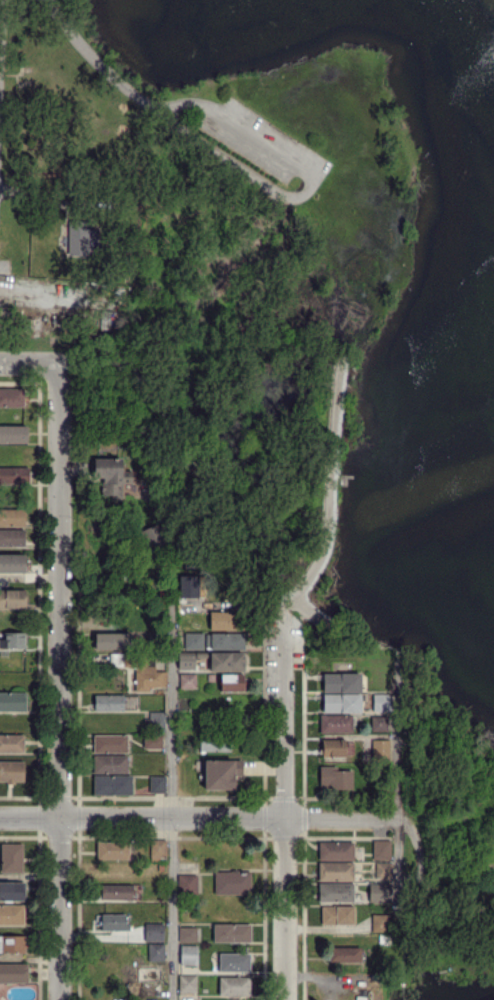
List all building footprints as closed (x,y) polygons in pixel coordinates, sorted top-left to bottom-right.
[(68,255),(69,222),(88,222),(88,255),(68,255)] [(23,404),(0,404),(0,387),(23,386),(23,404)] [(27,441),(0,441),(0,424),(27,424),(27,441)] [(93,458),(120,458),(119,472),(131,472),(131,484),(120,484),(120,498),(111,498),(111,494),(100,494),(100,489),(98,489),(98,484),(102,484),(102,476),(93,476),(93,458)] [(27,482),(0,481),(0,467),(28,467),(27,482)] [(24,525),(0,525),(0,510),(24,510),(24,525)] [(142,530),(154,525),(162,543),(150,548),(142,530)] [(23,547),(0,546),(0,531),(23,532),(23,547)] [(24,573),(0,573),(0,555),(24,555),(24,573)] [(180,597),(180,578),(198,577),(198,597),(180,597)] [(24,607),(0,607),(0,590),(24,590),(24,607)] [(244,629),(211,629),(211,613),(244,613),(244,629)] [(25,645),(0,645),(0,639),(5,639),(5,634),(25,634),(25,645)] [(202,650),(185,649),(185,634),(202,635),(202,650)] [(243,650),(206,650),(206,636),(211,636),(211,634),(244,634),(243,650)] [(130,649),(94,648),(94,640),(92,640),(92,637),(94,637),(94,635),(130,635),(130,649)] [(177,651),(194,652),(194,670),(177,669),(177,651)] [(136,691),(127,691),(127,673),(133,673),(133,667),(124,667),(110,667),(110,655),(123,655),(123,654),(154,654),(154,673),(167,673),(167,686),(149,686),(149,691),(136,691)] [(248,671),(212,671),(212,654),(248,654),(248,671)] [(324,692),(324,674),(361,674),(360,692),(324,692)] [(243,691),(221,691),(221,683),(218,683),(218,677),(221,677),(221,675),(244,675),(243,691)] [(180,688),(180,676),(195,676),(195,688),(180,688)] [(25,711),(0,711),(0,693),(25,694),(25,711)] [(373,694),(388,694),(388,711),(372,711),(373,694)] [(361,712),(325,712),(325,695),(360,695),(361,712)] [(123,711),(96,711),(96,697),(123,697),(123,711)] [(164,732),(152,732),(152,714),(164,714),(164,732)] [(321,732),(321,717),(351,717),(351,718),(354,718),(354,725),(352,725),(351,732),(321,732)] [(372,731),(372,718),(387,718),(387,731),(372,731)] [(23,753),(0,753),(0,736),(23,736),(23,753)] [(127,753),(94,753),(94,736),(127,736),(127,753)] [(162,749),(144,748),(144,736),(162,736),(162,749)] [(204,754),(201,754),(201,737),(231,737),(231,752),(204,752),(204,754)] [(345,758),(323,758),(323,755),(320,755),(320,742),(323,742),(323,740),(345,741),(345,758)] [(390,761),(373,761),(374,741),(391,741),(390,761)] [(128,774),(94,773),(94,756),(127,757),(128,774)] [(236,795),(207,793),(206,759),(243,759),(243,776),(235,775),(236,795)] [(6,782),(0,782),(0,763),(23,763),(23,782),(14,782),(14,786),(10,785),(10,787),(8,787),(8,785),(6,785),(6,782)] [(352,788),(321,788),(321,768),(336,768),(336,772),(352,772),(352,788)] [(112,796),(106,796),(106,795),(93,794),(94,776),(131,777),(131,795),(112,795),(112,796)] [(164,793),(150,793),(150,777),(164,777),(164,793)] [(151,857),(151,841),(164,841),(164,857),(151,857)] [(101,860),(97,860),(97,842),(100,842),(100,843),(128,843),(128,859),(101,859),(101,860)] [(319,861),(318,842),(352,842),(352,861),(319,861)] [(374,859),(374,842),(390,842),(390,859),(374,859)] [(22,873),(1,873),(1,845),(22,845),(22,873)] [(319,881),(319,864),(352,864),(352,881),(319,881)] [(377,878),(377,865),(390,865),(391,877),(377,878)] [(214,895),(214,873),(231,873),(232,871),(237,871),(239,873),(249,873),(249,894),(214,895)] [(179,894),(179,876),(196,876),(196,893),(179,894)] [(25,901),(0,901),(0,883),(25,883),(25,901)] [(320,901),(319,885),(354,885),(354,886),(360,886),(360,896),(353,895),(353,901),(320,901)] [(99,899),(99,889),(101,889),(101,886),(132,886),(132,899),(99,899)] [(388,901),(374,900),(374,887),(388,887),(388,901)] [(24,925),(0,925),(0,906),(23,907),(24,925)] [(322,925),(322,908),(354,907),(354,924),(322,925)] [(100,929),(100,925),(99,925),(99,922),(102,922),(102,915),(124,915),(124,926),(129,926),(129,928),(131,928),(131,929),(100,929)] [(373,931),(373,916),(389,916),(389,931),(373,931)] [(214,942),(214,925),(250,925),(250,942),(214,942)] [(147,940),(146,927),(162,927),(162,940),(147,940)] [(180,942),(180,927),(195,927),(195,942),(180,942)] [(25,953),(0,952),(0,937),(25,937),(24,944),(29,944),(29,948),(25,948),(25,953)] [(148,961),(148,945),(163,945),(163,961),(148,961)] [(195,960),(180,960),(180,947),(194,946),(195,960)] [(330,962),(330,949),(361,948),(361,962),(330,962)] [(217,972),(217,962),(220,962),(220,954),(237,954),(237,953),(239,953),(239,955),(249,955),(249,972),(217,972)] [(27,983),(0,983),(0,964),(27,964),(27,983)] [(137,982),(137,980),(134,980),(133,970),(137,970),(137,968),(156,968),(156,970),(160,969),(161,980),(156,980),(156,982),(137,982)] [(180,993),(180,976),(195,976),(196,993),(180,993)] [(238,999),(233,999),(232,995),(220,995),(220,978),(236,978),(236,976),(239,976),(239,978),(250,978),(250,995),(238,995),(238,999)]
